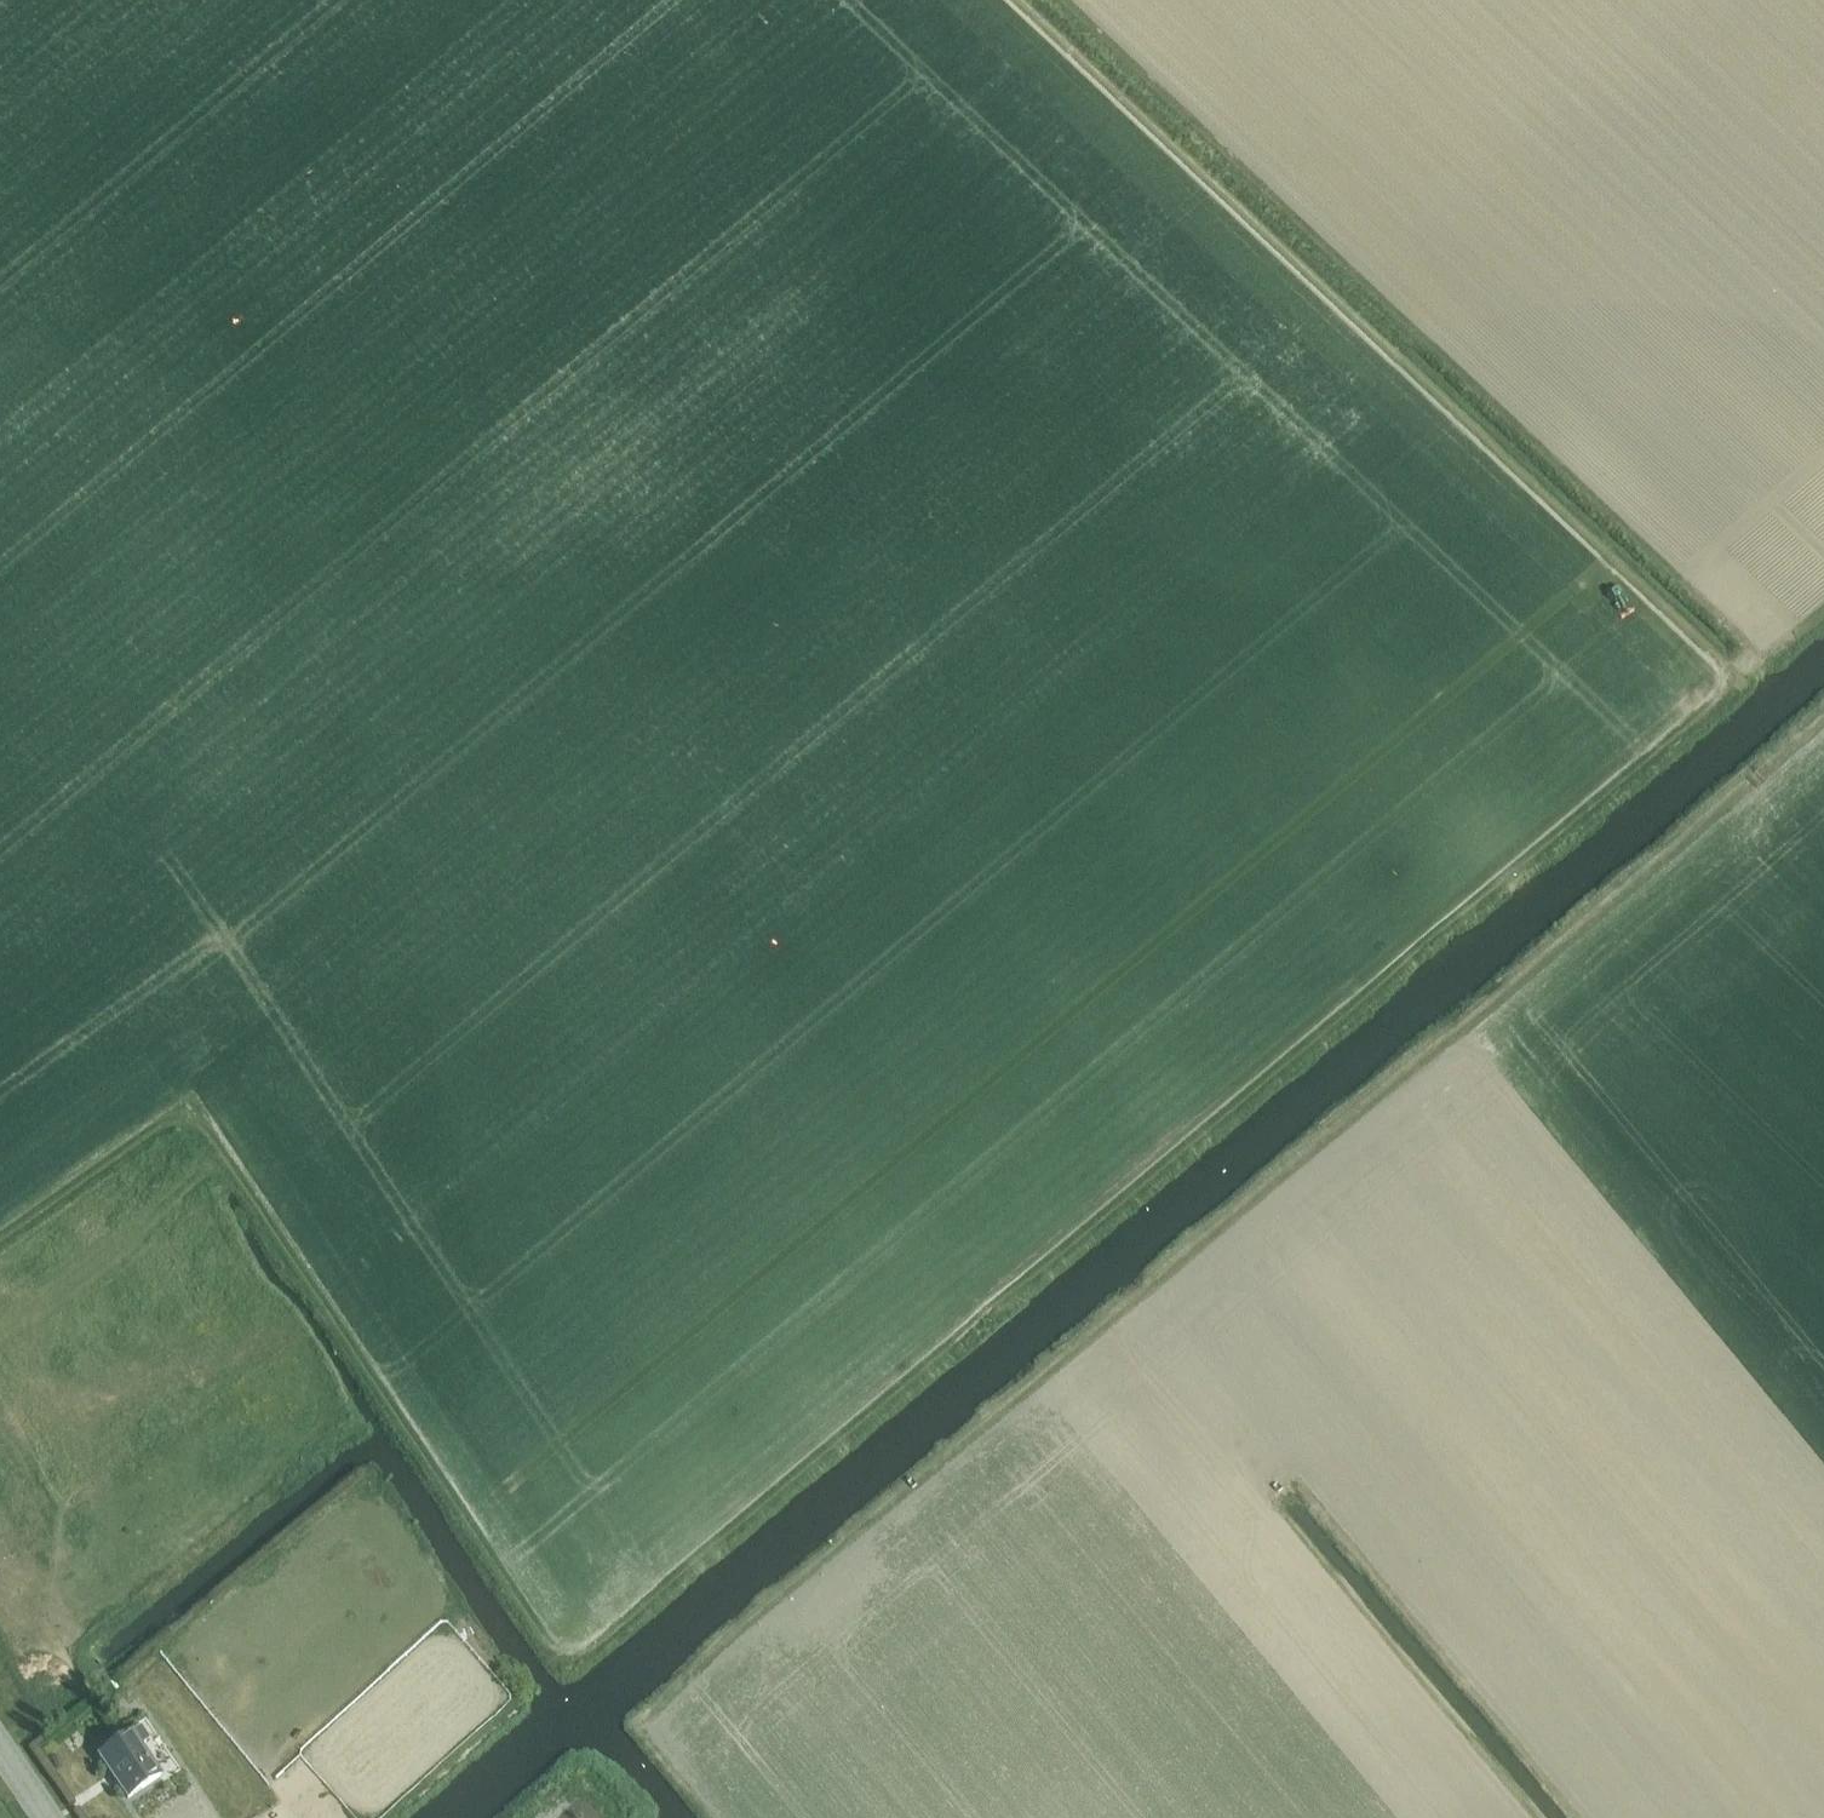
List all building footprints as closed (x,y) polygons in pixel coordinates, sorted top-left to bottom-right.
[(160,1778),(140,1749),(151,1742),(142,1729),(131,1736),(99,1758),(128,1800),(160,1778)]
